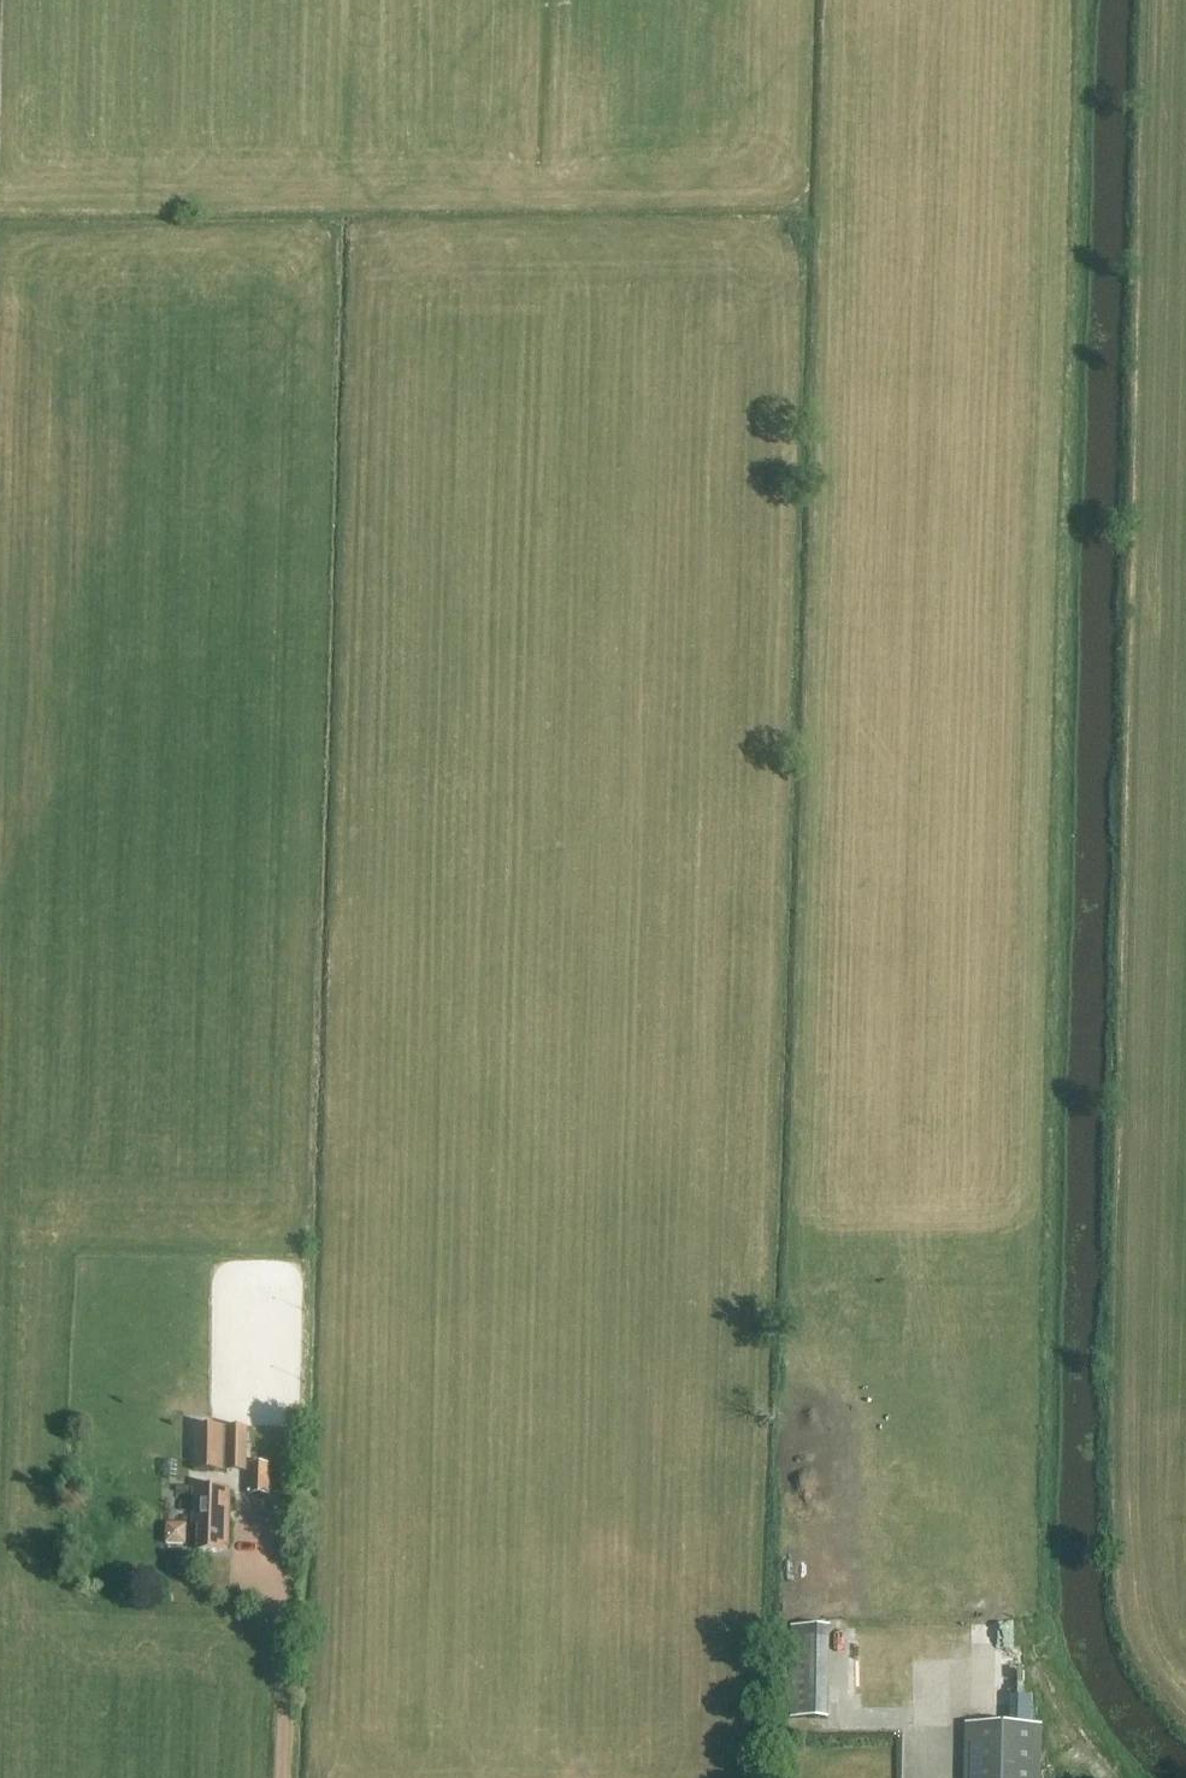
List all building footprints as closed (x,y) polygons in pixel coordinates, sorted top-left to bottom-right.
[(193,1474),(245,1475),(246,1430),(194,1429),(193,1474)] [(248,1497),(269,1497),(270,1465),(248,1465),(248,1497)] [(200,1552),(220,1553),(221,1545),(228,1545),(230,1491),(193,1490),(192,1524),(201,1524),(200,1552)] [(186,1547),(186,1527),(165,1527),(165,1547),(186,1547)] [(832,1716),(834,1623),(795,1622),(794,1715),(832,1716)] [(1012,1697),(1011,1726),(1032,1726),(1032,1698),(1012,1697)] [(966,1725),(965,1777),(1040,1777),(1041,1726),(1032,1726),(1011,1726),(966,1725)]
